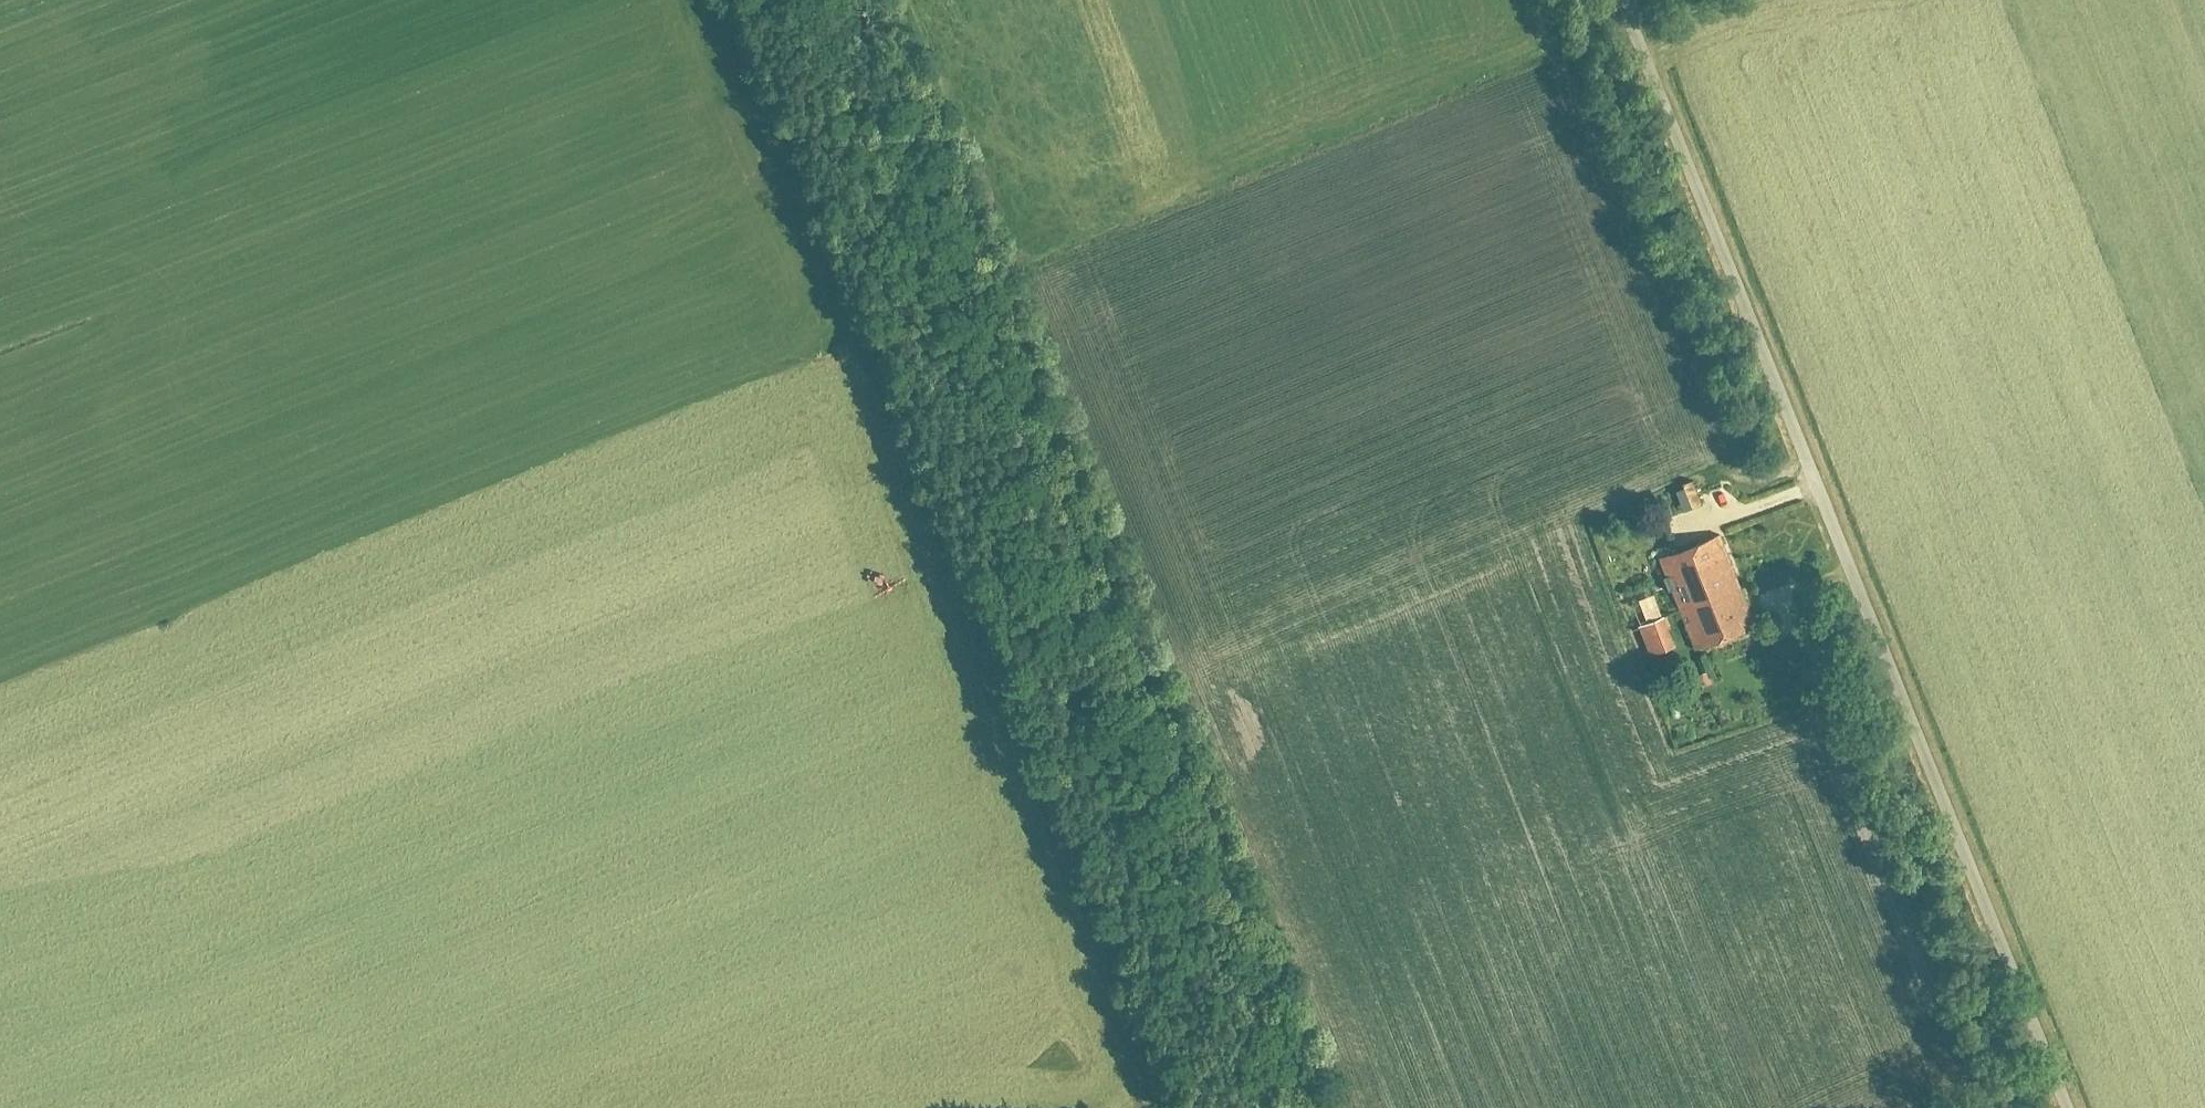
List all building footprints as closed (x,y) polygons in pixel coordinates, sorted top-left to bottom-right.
[(1683,483),(1693,507),(1703,503),(1693,479),(1683,483)] [(1720,534),(1660,557),(1695,648),(1755,625),(1720,534)] [(1676,644),(1664,614),(1639,624),(1650,654),(1676,644)] [(1699,658),(1704,668),(1711,665),(1706,655),(1699,658)] [(1702,672),(1708,683),(1717,678),(1712,667),(1702,672)]
